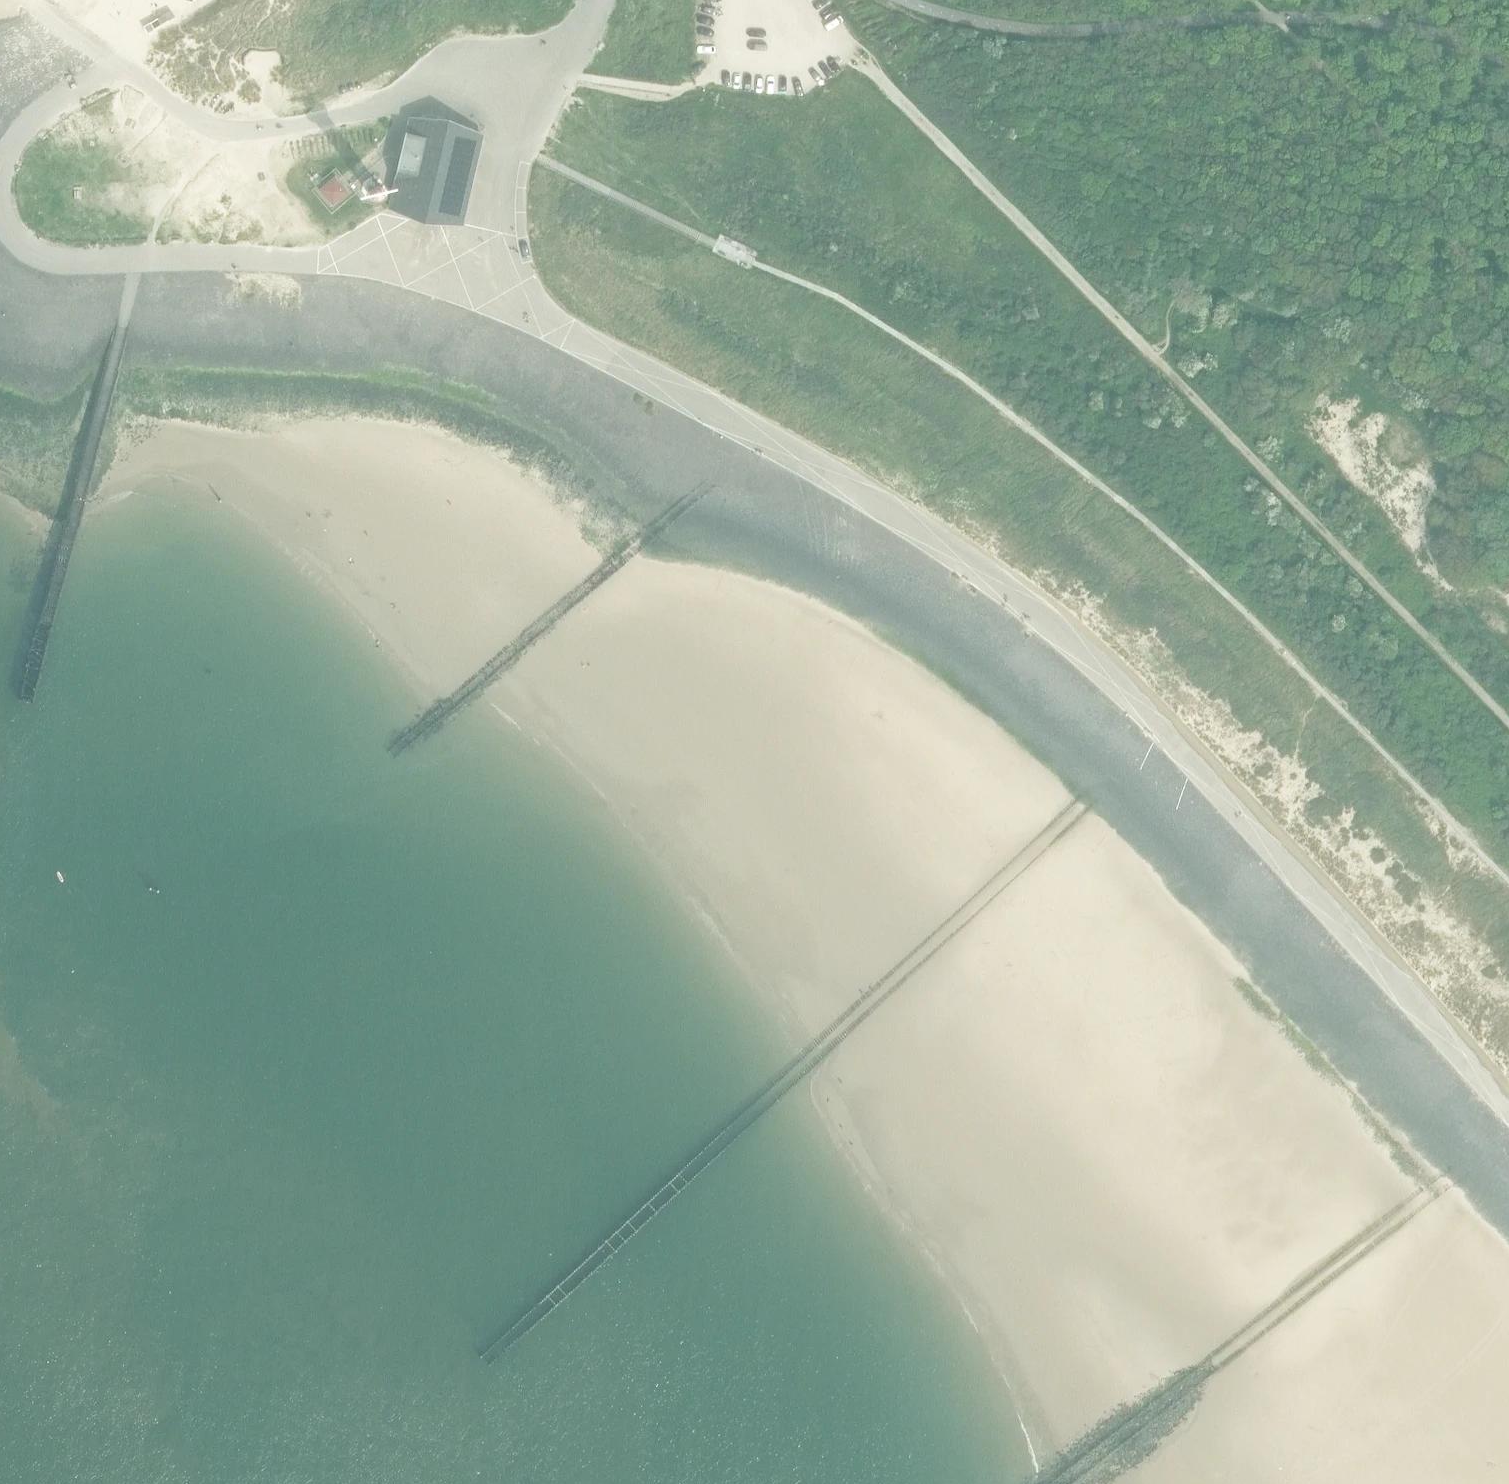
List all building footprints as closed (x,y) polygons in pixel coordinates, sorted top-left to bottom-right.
[(442,220),(461,224),(482,135),(462,131),(463,127),(430,119),(429,123),(409,119),(389,208),(409,212),(408,216),(441,224),(442,220)] [(333,206),(349,193),(337,178),(320,191),(333,206)] [(370,183),(369,188),(371,192),(377,194),(381,191),(382,186),(380,182),(374,180),(370,183)]
